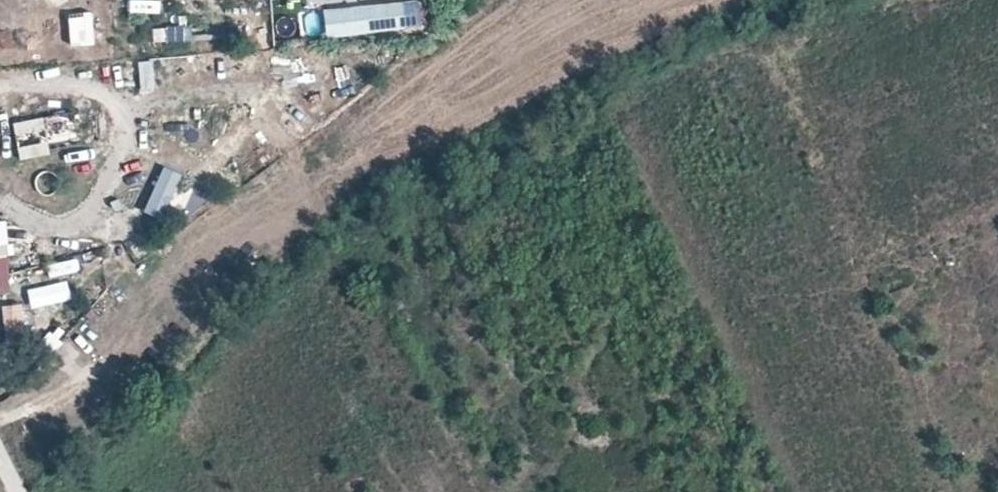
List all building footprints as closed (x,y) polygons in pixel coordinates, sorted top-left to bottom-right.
[(130,1),(131,15),(162,15),(162,1),(130,1)] [(422,2),(327,13),(330,39),(425,29),(422,2)] [(96,46),(95,13),(71,14),(72,46),(96,46)] [(279,56),(282,72),(328,65),(326,49),(279,56)] [(140,93),(157,92),(155,62),(139,63),(140,93)] [(16,121),(20,160),(54,157),(53,147),(77,144),(74,115),(16,121)] [(165,222),(171,209),(194,219),(209,187),(166,167),(145,212),(165,222)] [(40,195),(60,189),(55,170),(35,176),(40,195)] [(9,222),(0,222),(0,296),(12,296),(9,222)] [(50,279),(79,273),(77,261),(48,267),(50,279)] [(24,304),(2,307),(6,338),(28,335),(24,304)]
